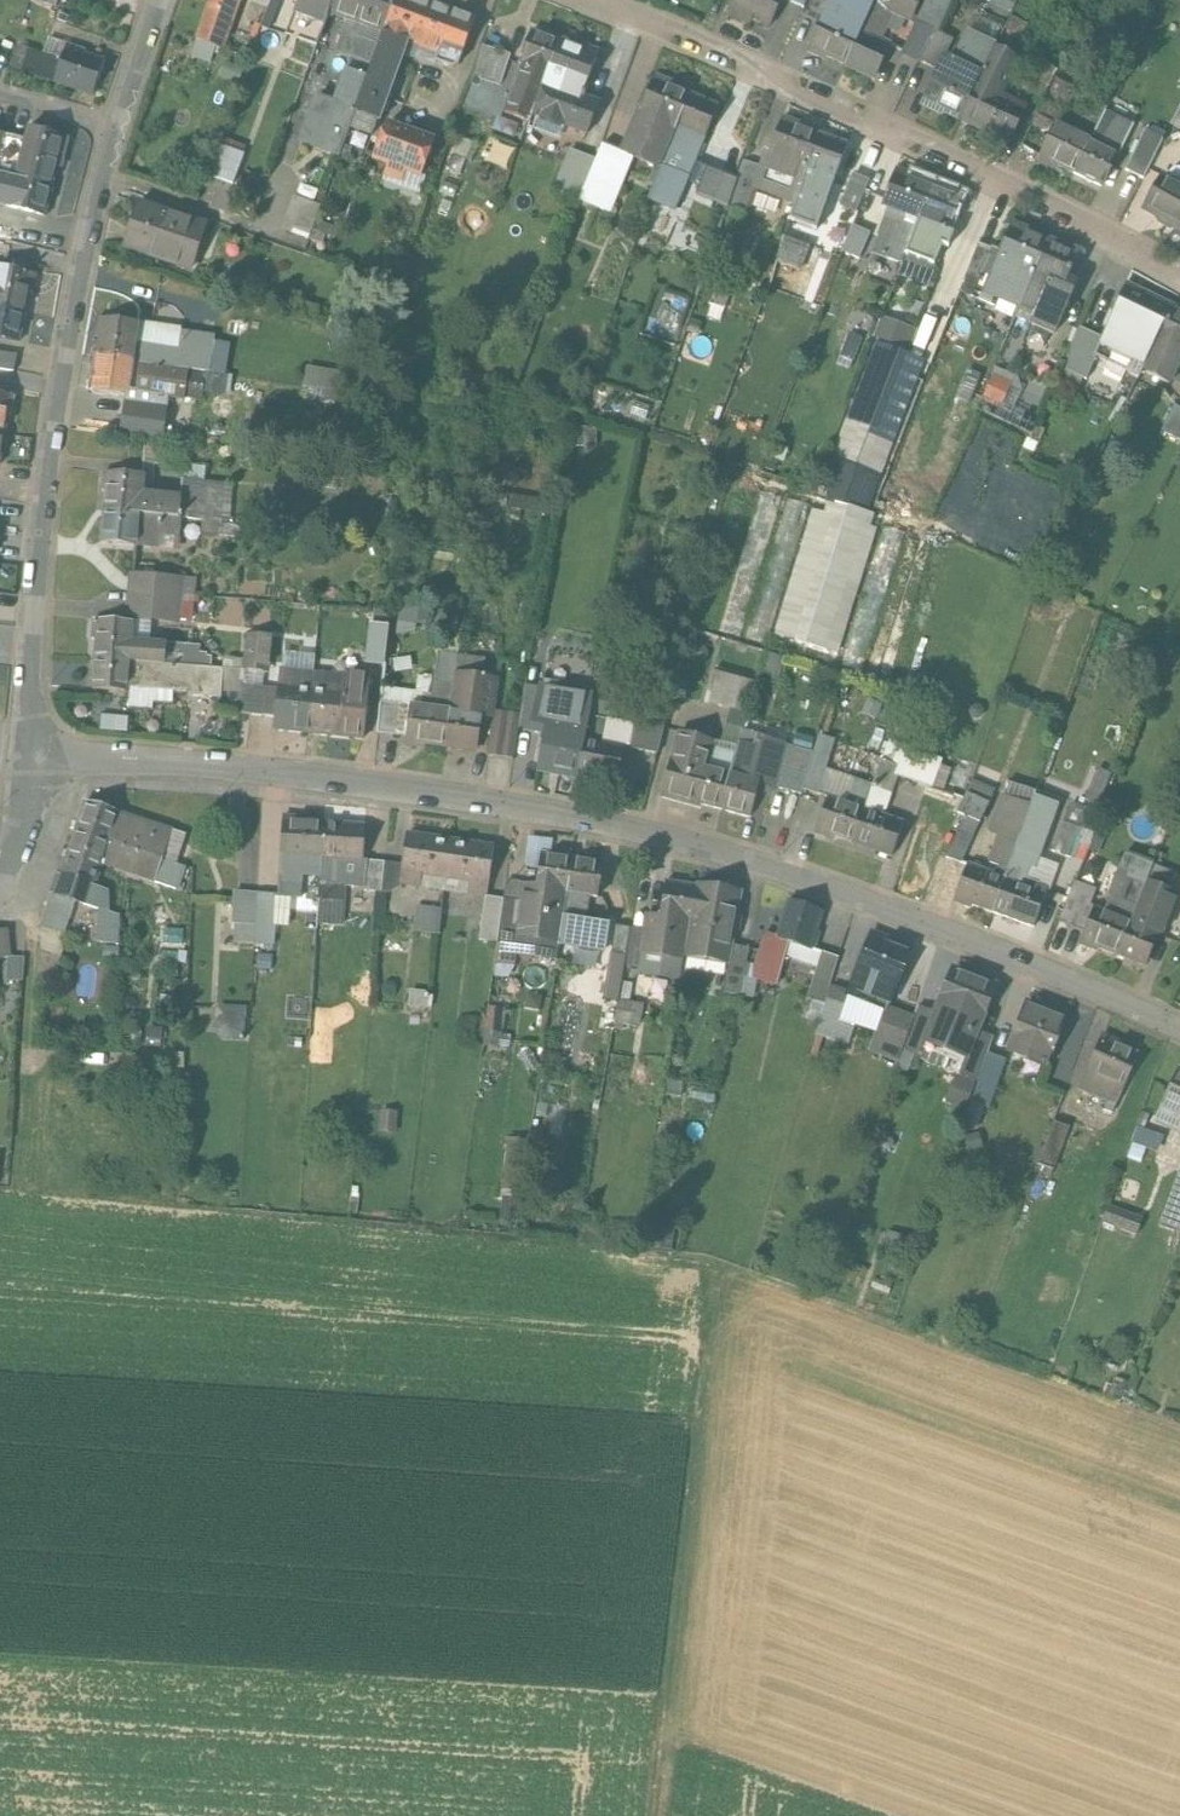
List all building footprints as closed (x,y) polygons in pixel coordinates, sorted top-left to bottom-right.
[(193,50),(213,57),(223,44),(229,46),(246,0),(211,0),(193,50)] [(287,31),(317,43),(329,11),(333,0),(299,0),(287,31)] [(329,11),(346,17),(335,49),(351,55),(352,56),(372,63),(395,0),(333,0),(329,11)] [(428,0),(395,0),(372,63),(368,75),(355,112),(379,120),(408,42),(437,53),(434,62),(451,68),(459,63),(476,17),(428,0)] [(728,14),(749,22),(751,17),(769,25),(779,0),(734,0),(728,14)] [(846,63),(873,76),(887,44),(880,41),(893,12),(908,18),(916,0),(875,0),(871,9),(861,30),(846,63)] [(861,5),(871,9),(875,0),(864,0),(861,5)] [(861,30),(825,14),(809,49),(820,54),(821,52),(846,63),(861,30)] [(1026,26),(1009,18),(1000,36),(1017,44),(1026,26)] [(918,21),(904,51),(920,59),(934,31),(935,29),(918,21)] [(934,31),(920,59),(937,67),(950,40),(934,31)] [(533,32),(521,64),(524,65),(507,112),(531,121),(535,113),(547,85),(550,77),(547,76),(560,42),(533,32)] [(995,47),(980,40),(966,69),(980,76),(994,48),(995,47)] [(587,52),(560,42),(547,76),(550,77),(585,90),(598,53),(588,49),(587,52)] [(78,49),(67,45),(55,80),(93,93),(103,61),(77,52),(78,49)] [(510,55),(481,45),(472,73),(500,83),(510,55)] [(1024,106),(1000,95),(1017,60),(994,48),(980,76),(961,117),(1008,139),(1024,106)] [(352,56),(351,55),(347,67),(368,75),(372,63),(352,56)] [(1059,73),(1027,55),(1012,83),(1044,100),(1059,73)] [(966,69),(952,63),(948,72),(942,69),(925,104),(935,109),(937,106),(961,117),(980,76),(966,69)] [(334,101),(316,94),(300,139),(338,153),(354,111),(355,112),(368,75),(347,67),(334,101)] [(656,76),(627,145),(652,155),(648,165),(659,169),(690,93),(666,83),(667,80),(656,76)] [(600,104),(547,85),(535,113),(589,134),(600,104)] [(690,93),(659,169),(649,198),(676,209),(719,106),(690,93)] [(1099,105),(1093,102),(1086,117),(1099,124),(1105,111),(1111,99),(1104,95),(1099,105)] [(1132,125),(1105,111),(1099,124),(1090,141),(1074,173),(1101,186),(1132,125)] [(800,123),(784,117),(772,153),(765,151),(760,166),(754,184),(756,185),(796,199),(799,189),(819,132),(799,125),(800,123)] [(528,130),(501,121),(496,136),(522,145),(528,130)] [(1090,141),(1056,124),(1038,160),(1048,164),(1050,160),(1074,173),(1090,141)] [(431,141),(388,125),(375,160),(386,165),(383,175),(400,181),(404,171),(418,176),(431,141)] [(28,129),(26,140),(0,134),(0,177),(53,190),(57,168),(61,169),(68,139),(28,129)] [(848,142),(819,132),(799,189),(808,192),(815,171),(835,178),(848,142)] [(1144,132),(1126,170),(1143,179),(1162,141),(1144,132)] [(243,150),(216,141),(206,170),(233,179),(243,150)] [(632,155),(601,143),(595,161),(580,202),(611,213),(632,155)] [(595,161),(572,151),(555,191),(580,202),(595,161)] [(468,163),(456,158),(452,169),(464,173),(468,163)] [(738,178),(729,206),(747,212),(756,185),(754,184),(760,166),(744,161),(738,178)] [(707,166),(697,194),(729,206),(738,178),(707,166)] [(931,185),(906,175),(907,172),(897,169),(883,204),(893,208),(890,216),(898,219),(893,233),(910,240),(931,185)] [(46,220),(53,190),(0,177),(0,209),(46,220)] [(865,183),(850,178),(840,204),(855,210),(865,183)] [(961,197),(931,185),(910,240),(906,253),(933,263),(961,197)] [(808,192),(799,189),(796,199),(791,213),(807,218),(810,210),(811,211),(817,195),(808,192)] [(288,227),(314,237),(327,203),(301,193),(288,227)] [(206,224),(138,203),(123,248),(182,266),(188,246),(199,249),(206,224)] [(1170,222),(1179,228),(1179,204),(1170,222)] [(1028,226),(1012,219),(999,250),(990,247),(979,275),(971,295),(994,305),(998,297),(1019,306),(1048,239),(1027,229),(1028,226)] [(868,229),(852,223),(843,248),(858,254),(868,229)] [(804,270),(810,237),(776,231),(770,264),(804,270)] [(893,233),(891,239),(877,233),(871,250),(899,263),(897,268),(899,269),(906,253),(910,240),(893,233)] [(1019,306),(1018,311),(1033,317),(1031,323),(1052,332),(1074,281),(1064,277),(1075,250),(1048,239),(1019,306)] [(990,247),(978,242),(966,271),(979,275),(990,247)] [(0,270),(0,308),(24,313),(29,286),(33,287),(35,276),(0,270)] [(1173,307),(1125,284),(1113,312),(1112,312),(1105,326),(1107,327),(1102,338),(1095,355),(1096,356),(1108,362),(1105,369),(1123,378),(1126,371),(1138,377),(1143,367),(1173,307)] [(818,494),(771,646),(834,666),(877,519),(863,513),(937,322),(891,302),(818,494)] [(596,400),(646,415),(652,397),(665,397),(670,381),(632,382),(632,375),(638,357),(637,340),(624,340),(623,304),(601,376),(621,382),(595,382),(596,400)] [(1173,307),(1143,367),(1171,381),(1179,362),(1179,311),(1173,307)] [(18,343),(24,313),(0,308),(0,340),(18,343)] [(199,339),(141,327),(139,323),(101,318),(99,330),(102,331),(98,358),(190,371),(194,372),(199,339)] [(1102,338),(1079,327),(1063,368),(1086,379),(1096,356),(1095,355),(1102,338)] [(0,354),(0,371),(13,373),(16,357),(0,354)] [(190,371),(98,358),(94,386),(130,391),(131,382),(155,386),(153,395),(186,400),(190,371)] [(985,381),(964,373),(955,395),(971,401),(973,396),(999,406),(1011,374),(990,366),(985,381)] [(345,377),(310,372),(307,389),(343,394),(345,377)] [(0,395),(0,435),(5,436),(10,408),(13,408),(15,398),(0,395)] [(1174,406),(1161,431),(1179,441),(1179,409),(1174,406)] [(152,423),(122,419),(120,435),(150,439),(152,423)] [(145,476),(106,472),(105,483),(107,483),(106,517),(182,524),(183,500),(143,494),(145,476)] [(225,486),(185,482),(183,500),(182,524),(206,526),(222,523),(225,486)] [(182,524),(106,517),(103,545),(139,548),(140,536),(164,541),(165,538),(204,546),(206,526),(182,524)] [(132,623),(94,620),(93,632),(97,632),(95,660),(162,665),(164,643),(131,641),(132,623)] [(397,665),(404,625),(382,621),(376,661),(397,665)] [(268,638),(248,636),(244,671),(264,673),(268,638)] [(457,658),(439,655),(435,687),(453,689),(457,658)] [(478,661),(457,658),(453,689),(450,710),(471,713),(475,679),(499,682),(501,662),(478,659),(478,661)] [(162,665),(95,660),(93,689),(128,691),(128,687),(189,692),(191,667),(162,665)] [(224,670),(191,667),(189,692),(189,696),(221,698),(224,670)] [(749,682),(714,672),(706,701),(741,711),(749,682)] [(267,689),(243,686),(240,714),(264,716),(267,689)] [(312,690),(281,687),(276,728),(308,731),(312,690)] [(345,694),(312,690),(308,731),(340,735),(345,694)] [(593,699),(541,690),(532,731),(545,734),(539,771),(550,774),(551,770),(578,776),(579,774),(590,716),(593,699)] [(364,692),(363,699),(348,697),(345,731),(378,734),(381,704),(383,704),(384,694),(364,692)] [(618,703),(593,699),(590,716),(615,720),(618,703)] [(383,704),(381,704),(378,734),(399,736),(403,706),(383,704)] [(450,710),(411,706),(406,745),(419,747),(419,744),(445,747),(450,710)] [(471,713),(450,710),(445,747),(476,752),(482,714),(471,713)] [(615,720),(590,716),(579,774),(619,782),(626,747),(630,748),(634,724),(615,720)] [(665,722),(636,717),(634,724),(630,748),(659,753),(665,722)] [(713,741),(682,732),(664,797),(694,805),(695,802),(721,809),(730,775),(705,768),(713,741)] [(784,746),(757,738),(754,749),(739,745),(737,751),(736,750),(730,775),(721,809),(750,817),(757,789),(772,792),(784,746)] [(942,758),(888,741),(881,763),(899,770),(897,776),(932,787),(942,758)] [(813,754),(784,746),(772,792),(773,793),(774,788),(801,795),(803,789),(813,754)] [(830,757),(814,752),(813,754),(803,789),(819,794),(830,757)] [(873,786),(854,843),(891,856),(902,822),(881,815),(886,809),(897,776),(899,770),(881,763),(873,786)] [(855,780),(847,804),(828,797),(816,834),(828,838),(829,835),(854,843),(873,786),(855,780)] [(965,817),(947,857),(961,863),(988,804),(966,795),(957,813),(965,817)] [(168,830),(86,802),(76,831),(160,858),(168,830)] [(324,824),(297,822),(297,818),(286,817),(281,880),(320,882),(324,824)] [(365,826),(324,824),(320,882),(320,885),(345,886),(365,887),(368,862),(363,861),(365,826)] [(1092,834),(1070,826),(1065,841),(1072,843),(1068,855),(1083,861),(1092,834)] [(1030,880),(1025,878),(1030,866),(1035,868),(1047,835),(1023,827),(1019,838),(993,911),(1034,926),(1047,891),(1029,884),(1030,880)] [(160,858),(76,831),(67,858),(99,868),(172,891),(179,869),(158,863),(160,858)] [(999,866),(996,874),(968,864),(955,901),(966,905),(967,902),(993,911),(1019,838),(1001,831),(989,863),(999,866)] [(451,841),(408,835),(403,866),(400,885),(401,886),(420,888),(422,874),(446,878),(451,841)] [(494,848),(451,841),(446,878),(470,881),(468,894),(487,896),(494,848)] [(573,858),(543,853),(538,888),(522,885),(519,904),(515,936),(517,937),(560,943),(564,915),(573,858)] [(99,868),(67,858),(58,884),(55,883),(48,902),(72,909),(75,900),(97,908),(97,937),(117,939),(118,914),(107,911),(107,889),(94,885),(99,868)] [(602,863),(573,858),(564,915),(584,919),(588,895),(597,897),(602,863)] [(385,863),(368,862),(365,887),(365,891),(382,893),(382,892),(385,863)] [(403,866),(385,863),(382,892),(387,893),(400,886),(401,886),(400,885),(403,866)] [(1151,871),(1132,864),(1127,875),(1115,870),(1105,895),(1118,900),(1137,907),(1146,883),(1151,871)] [(1176,875),(1153,866),(1151,871),(1146,883),(1169,892),(1176,875)] [(320,882),(281,880),(280,897),(291,898),(289,926),(317,928),(319,901),(320,885),(320,882)] [(696,886),(666,881),(659,920),(648,918),(646,929),(643,950),(684,957),(696,886)] [(1169,892),(1146,883),(1137,907),(1118,955),(1145,966),(1157,934),(1161,934),(1176,895),(1169,892)] [(345,886),(320,885),(319,901),(344,902),(345,886)] [(741,894),(696,886),(684,957),(727,965),(729,965),(733,945),(741,894)] [(258,894),(235,892),(233,922),(256,924),(258,894)] [(275,895),(258,894),(256,924),(273,925),(275,895)] [(1137,907),(1118,900),(1112,913),(1094,906),(1079,943),(1089,947),(1090,944),(1118,955),(1137,907)] [(821,912),(786,901),(774,938),(765,935),(759,952),(783,959),(788,944),(811,952),(814,942),(812,941),(821,912)] [(72,909),(48,902),(42,926),(66,933),(72,909)] [(519,904),(502,902),(501,907),(497,942),(516,944),(517,937),(515,936),(519,904)] [(501,907),(484,905),(479,940),(497,942),(501,907)] [(443,911),(418,908),(416,930),(440,933),(443,911)] [(584,919),(564,915),(560,943),(557,960),(568,962),(570,948),(579,950),(584,919)] [(631,926),(616,924),(611,951),(626,953),(631,926)] [(646,929),(631,926),(626,953),(624,964),(640,967),(643,950),(646,929)] [(906,953),(880,942),(882,939),(870,934),(844,998),(882,1013),(906,953)] [(750,949),(733,945),(729,965),(727,965),(723,991),(739,995),(750,949)] [(178,950),(149,948),(147,975),(176,977),(178,950)] [(783,959),(759,952),(755,966),(764,969),(759,983),(774,988),(783,959)] [(836,961),(819,955),(809,986),(826,992),(836,961)] [(994,986),(952,970),(934,1016),(923,1042),(925,1043),(964,1058),(965,1059),(976,1033),(994,986)] [(643,1027),(648,1002),(625,998),(620,1023),(643,1027)] [(1064,1021),(1037,1011),(1038,1006),(1027,1002),(1009,1052),(1046,1065),(1064,1021)] [(252,1005),(224,1004),(224,1035),(251,1035),(252,1005)] [(917,1009),(903,1051),(920,1057),(925,1043),(923,1042),(934,1016),(917,1009)] [(684,1020),(674,1018),(673,1027),(683,1028),(684,1020)] [(976,1033),(965,1059),(964,1058),(957,1074),(978,1082),(984,1065),(993,1040),(976,1033)] [(1115,1040),(1104,1035),(1082,1083),(1099,1092),(1097,1096),(1116,1105),(1139,1055),(1113,1044),(1115,1040)] [(998,1070),(984,1065),(978,1082),(971,1101),(986,1106),(998,1070)] [(1179,1073),(1160,1119),(1179,1128),(1179,1073)] [(1099,1109),(1062,1094),(1057,1106),(1094,1121),(1099,1109)] [(1162,1226),(1179,1232),(1179,1173),(1162,1226)] [(1144,1218),(1122,1212),(1116,1230),(1139,1236),(1144,1218)]
